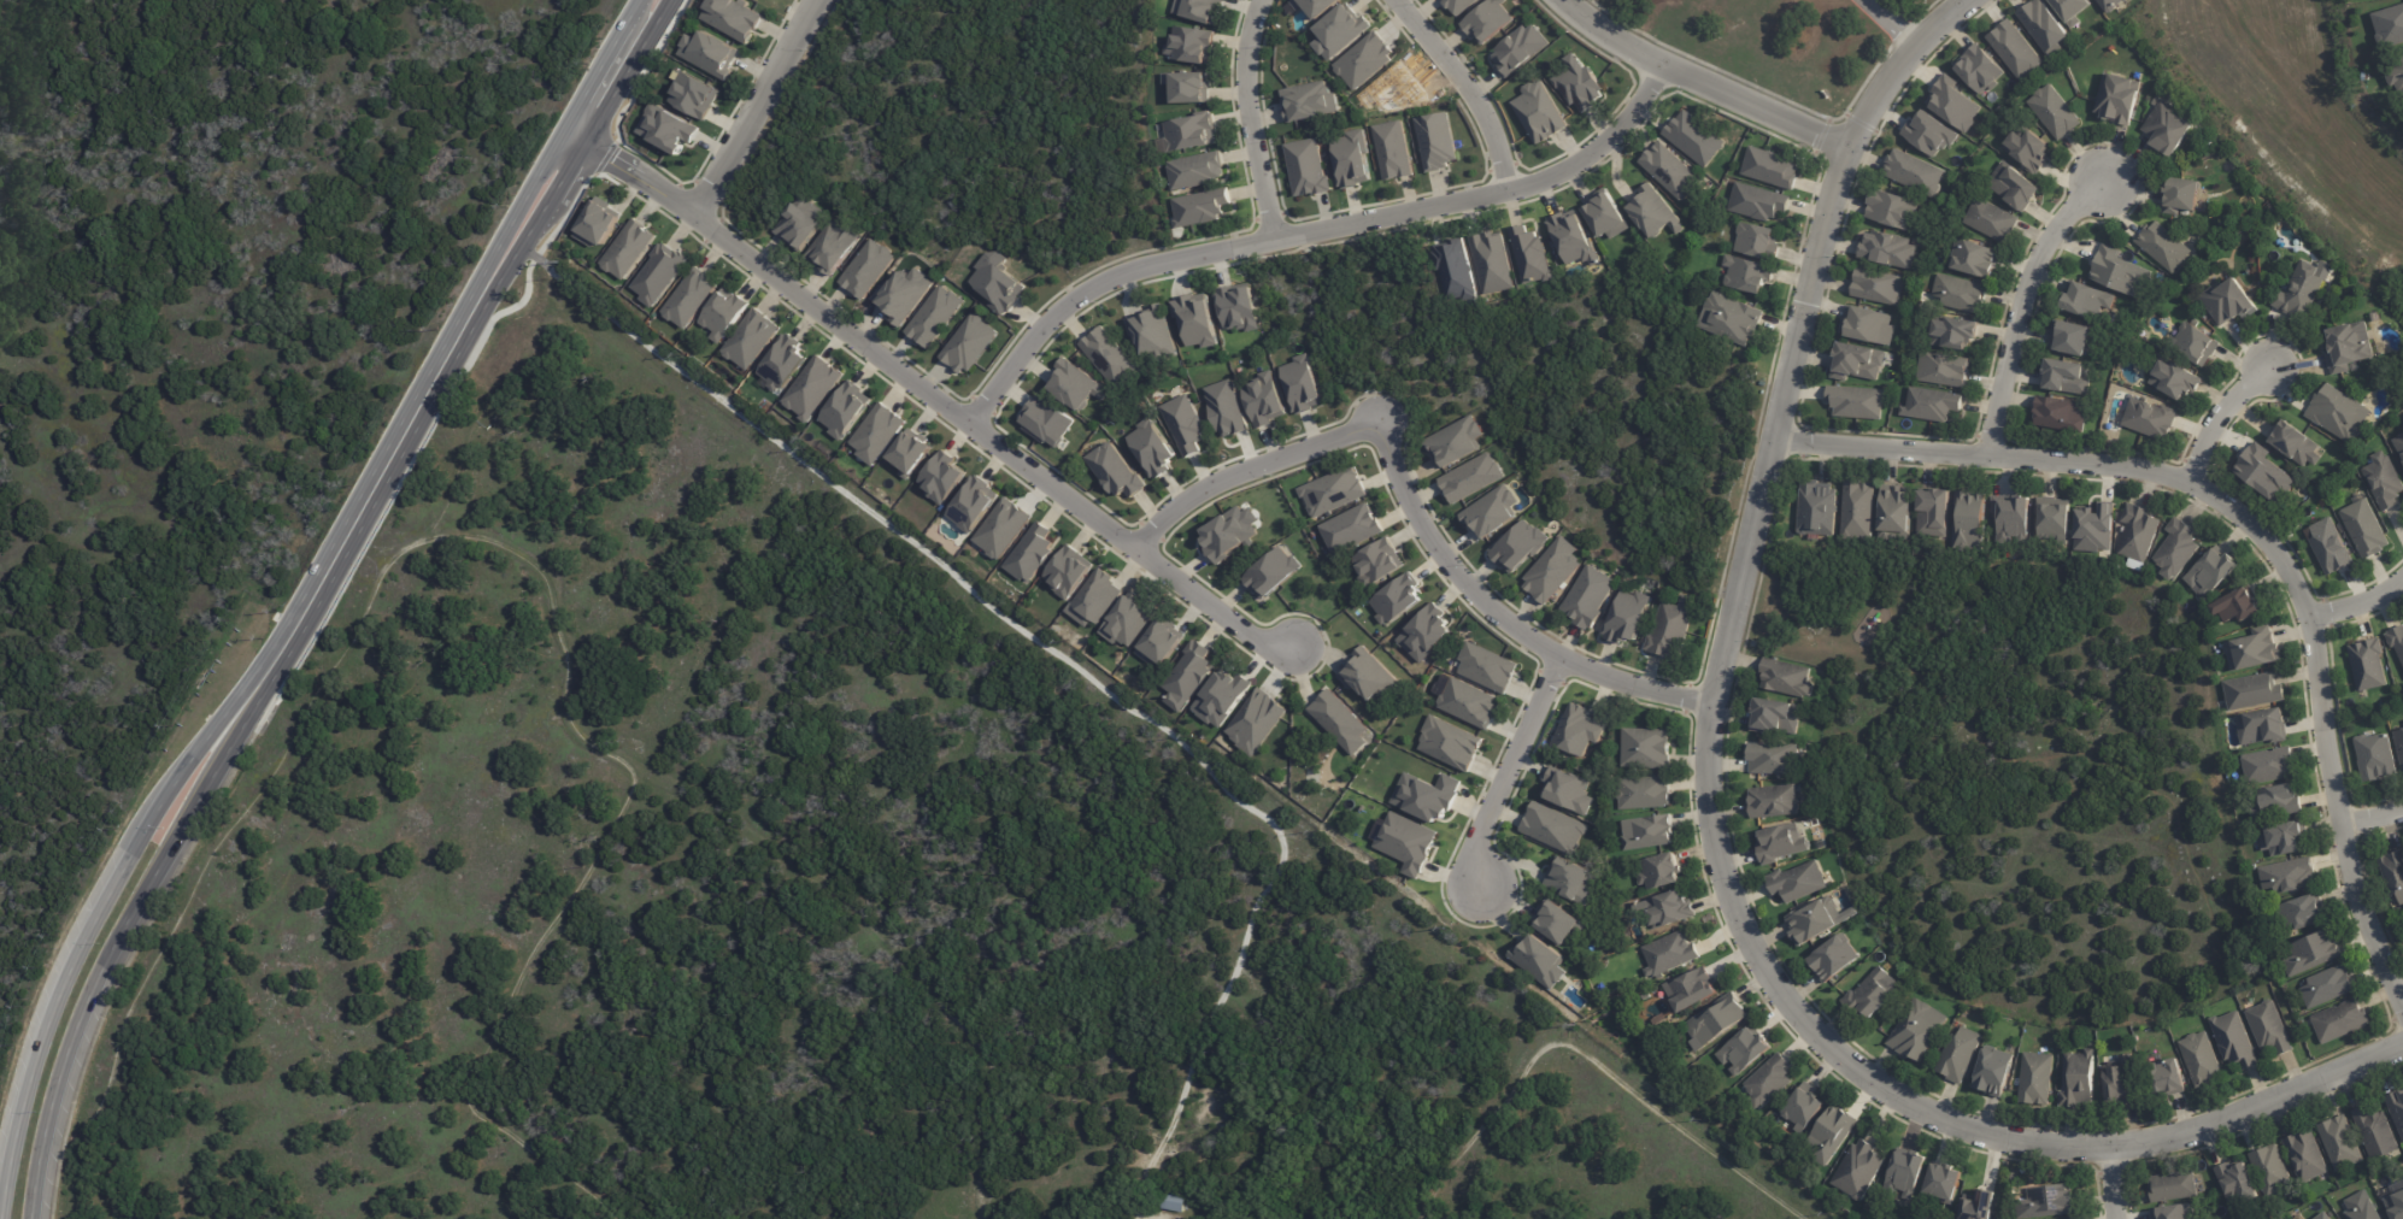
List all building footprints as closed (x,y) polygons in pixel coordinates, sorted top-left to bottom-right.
[(705,7),(709,0),(736,0),(763,16),(756,29),(753,29),(752,31),(753,33),(747,43),(700,18),(706,8),(705,7)] [(1171,12),(1175,0),(1223,0),(1216,25),(1171,12)] [(1291,1),(1292,0),(1340,0),(1316,19),(1304,5),(1298,10),(1291,1)] [(1445,1),(1444,0),(1477,0),(1458,17),(1451,8),(1450,8),(1444,2),(1445,1)] [(1461,23),(1489,0),(1506,0),(1503,4),(1515,18),(1482,45),(1473,34),(1471,36),(1461,23)] [(2031,2),(2034,0),(2043,0),(2055,14),(2073,37),(2061,46),(2064,49),(2051,60),(2017,14),(2015,12),(2026,4),(2027,5),(2031,2)] [(2075,29),(2052,0),(2090,0),(2097,8),(2080,22),(2084,25),(2074,33),(2073,30),(2075,29)] [(2108,13),(2098,0),(2123,0),(2115,6),(2115,8),(2110,12),(2109,12),(2108,13)] [(1346,1),(1358,14),(1357,14),(1361,18),(1363,16),(1371,25),(1365,30),(1365,31),(1332,59),(1329,61),(1323,54),(1322,55),(1312,43),(1321,36),(1320,35),(1317,35),(1315,31),(1316,30),(1315,28),(1346,1)] [(2369,16),(2402,5),(2402,44),(2381,51),(2369,16)] [(1993,30),(2009,18),(2044,63),(2043,64),(2041,67),(2037,72),(2032,72),(2021,81),(1986,36),(1993,30)] [(1533,24),(1549,42),(1506,78),(1494,65),(1497,64),(1492,58),(1493,57),(1492,55),(1498,52),(1496,49),(1524,24),(1527,29),(1533,24)] [(1174,25),(1215,30),(1210,64),(1170,59),(1170,54),(1163,53),(1164,43),(1167,45),(1168,36),(1173,37),(1174,25)] [(701,29),(712,35),(713,35),(729,43),(728,45),(739,49),(733,63),(729,69),(733,70),(727,82),(677,54),(681,47),(680,46),(687,33),(697,39),(701,29)] [(1375,29),(1385,41),(1388,46),(1388,45),(1393,51),(1388,55),(1391,59),(1355,89),(1342,75),(1339,76),(1334,70),(1335,67),(1333,65),(1375,29)] [(1976,41),(2005,72),(1996,81),(1999,83),(1991,90),(1987,87),(1980,94),(1973,86),(1972,86),(1955,69),(1956,67),(1953,65),(1967,52),(1967,51),(1976,41)] [(1574,52),(1577,58),(1579,58),(1585,67),(1588,65),(1604,88),(1600,90),(1604,95),(1596,100),(1598,102),(1582,113),(1575,102),(1570,105),(1558,87),(1557,88),(1551,78),(1569,66),(1564,58),(1574,52)] [(2392,60),(2402,55),(2402,96),(2401,89),(2397,92),(2395,84),(2390,87),(2384,75),(2396,69),(2392,60)] [(676,67),(681,70),(682,70),(694,77),(695,76),(717,89),(719,92),(712,106),(704,120),(692,113),(692,114),(677,106),(678,106),(668,100),(674,90),(671,88),(678,76),(672,72),(676,67)] [(1162,73),(1212,71),(1212,88),(1209,88),(1209,101),(1173,102),(1171,83),(1163,84),(1162,73)] [(1934,93),(1932,90),(1945,72),(1981,99),(1978,104),(1981,106),(1973,119),(1975,122),(1966,134),(1931,108),(1932,106),(1928,102),(1934,93)] [(2133,80),(2141,82),(2139,90),(2145,92),(2139,114),(2137,114),(2133,126),(2117,123),(2119,119),(2116,118),(2115,122),(2107,119),(2108,116),(2099,113),(2110,72),(2133,80)] [(1539,77),(1568,125),(1551,136),(1544,141),(1537,145),(1511,102),(1524,94),(1521,88),(1539,77)] [(1326,80),(1327,84),(1329,86),(1330,93),(1335,92),(1340,111),(1320,116),(1320,117),(1287,123),(1286,114),(1281,89),(1326,80)] [(2073,134),(2062,142),(2031,102),(2038,96),(2038,94),(2044,89),(2046,89),(2054,83),(2086,125),(2074,135),(2073,134)] [(2196,135),(2178,160),(2156,145),(2160,140),(2145,130),(2161,107),(2155,104),(2161,96),(2167,100),(2167,99),(2182,110),(2180,113),(2201,128),(2196,135)] [(653,101),(700,128),(692,143),(685,140),(682,143),(686,146),(680,155),(636,131),(647,113),(647,111),(651,104),(652,102),(653,101)] [(1685,108),(1727,141),(1725,145),(1725,147),(1722,149),(1720,149),(1705,169),(1662,134),(1671,122),(1673,123),(1678,117),(1685,108)] [(1923,108),(1958,134),(1950,145),(1947,143),(1943,149),(1940,147),(1933,157),(1925,151),(1923,151),(1911,142),(1911,141),(1900,134),(1910,120),(1915,123),(1916,120),(1915,119),(1923,108)] [(1164,122),(1195,116),(1194,113),(1209,110),(1210,113),(1214,113),(1216,129),(1214,129),(1216,142),(1209,143),(1210,145),(1199,147),(1199,146),(1167,152),(1164,137),(1167,137),(1164,122)] [(1447,111),(1458,159),(1452,160),(1452,161),(1447,163),(1449,166),(1441,169),(1441,170),(1427,172),(1415,118),(1447,111)] [(1402,119),(1414,175),(1398,178),(1397,177),(1389,178),(1389,179),(1385,179),(1373,125),(1402,119)] [(1364,128),(1369,153),(1365,153),(1370,179),(1358,183),(1358,186),(1342,189),(1341,186),(1338,187),(1335,171),(1338,170),(1332,139),(1347,136),(1346,131),(1364,128)] [(2051,159),(2040,173),(2016,155),(2005,148),(2010,143),(2011,145),(2021,132),(2031,139),(2037,131),(2055,147),(2050,153),(2054,157),(2051,159)] [(1317,137),(1326,176),(1329,175),(1333,189),(1328,190),(1328,192),(1314,194),(1314,193),(1306,194),(1295,195),(1285,145),(1317,137)] [(1659,140),(1700,178),(1688,192),(1688,194),(1684,200),(1680,200),(1638,161),(1644,155),(1643,154),(1649,148),(1650,149),(1652,146),(1653,147),(1656,145),(1656,143),(1659,140)] [(1750,145),(1768,151),(1768,149),(1775,152),(1775,153),(1792,158),(1791,161),(1799,164),(1796,173),(1797,173),(1792,189),(1741,173),(1750,145)] [(1896,147),(1945,170),(1939,183),(1940,187),(1937,194),(1934,195),(1933,198),(1882,173),(1887,165),(1885,164),(1890,153),(1892,154),(1896,147)] [(1221,149),(1223,166),(1222,166),(1224,173),(1222,175),(1223,176),(1216,177),(1216,181),(1200,184),(1200,186),(1191,188),(1191,187),(1173,190),(1167,166),(1168,165),(1168,161),(1221,149)] [(2038,204),(2035,202),(2027,213),(1990,184),(2008,160),(2047,190),(2038,204)] [(2205,188),(2201,213),(2184,210),(2182,217),(2164,213),(2169,187),(2175,187),(2176,178),(2207,183),(2205,188)] [(1626,205),(1644,189),(1641,187),(1649,181),(1681,220),(1679,222),(1685,228),(1678,235),(1669,224),(1661,231),(1661,232),(1655,237),(1653,237),(1652,238),(1644,228),(1644,229),(1633,216),(1633,214),(1626,205)] [(1791,198),(1786,212),(1779,210),(1776,219),(1770,218),(1769,220),(1728,210),(1735,181),(1791,196),(1791,198)] [(1227,186),(1232,204),(1222,205),(1224,213),(1218,214),(1220,219),(1203,223),(1203,222),(1176,228),(1174,219),(1176,219),(1171,199),(1227,186)] [(1581,206),(1593,199),(1591,195),(1606,186),(1631,226),(1611,238),(1608,232),(1600,237),(1581,206)] [(1914,232),(1887,225),(1887,224),(1868,219),(1876,189),(1896,195),(1897,194),(1911,199),(1911,200),(1922,204),(1914,232)] [(772,231),(800,253),(830,214),(823,208),(822,210),(812,202),(813,201),(803,193),(772,231)] [(598,195),(613,204),(611,207),(622,213),(603,245),(597,241),(593,247),(574,235),(598,195)] [(2022,220),(2013,240),(2011,238),(2008,246),(1966,224),(1980,196),(2023,219),(2022,220)] [(1549,218),(1559,213),(1561,216),(1575,208),(1577,214),(1579,214),(1594,251),(1597,249),(1603,261),(1591,266),(1588,260),(1584,263),(1582,258),(1567,265),(1556,241),(1555,242),(1546,223),(1550,220),(1549,218)] [(633,217),(644,224),(642,225),(648,230),(648,229),(657,235),(623,279),(612,271),(609,272),(603,267),(604,265),(599,261),(633,217)] [(832,276),(864,234),(848,222),(845,226),(845,225),(839,222),(836,222),(833,219),(805,255),(832,276)] [(1778,240),(1776,243),(1780,245),(1776,259),(1769,257),(1769,260),(1734,251),(1739,234),(1737,231),(1739,223),(1741,222),(1780,231),(1778,240)] [(2172,231),(2196,252),(2190,259),(2190,261),(2185,266),(2182,269),(2176,275),(2137,242),(2151,225),(2156,229),(2161,222),(2172,231)] [(1508,228),(1524,224),(1527,232),(1535,230),(1537,236),(1540,236),(1549,269),(1551,269),(1553,278),(1543,282),(1543,278),(1522,284),(1508,228)] [(1468,236),(1481,234),(1481,232),(1492,230),(1493,232),(1500,231),(1512,288),(1480,294),(1468,236)] [(1915,271),(1878,263),(1878,261),(1861,258),(1866,241),(1867,242),(1869,234),(1875,235),(1876,231),(1914,240),(1913,246),(1920,247),(1915,271)] [(1462,236),(1468,264),(1469,271),(1473,293),(1473,298),(1461,300),(1459,296),(1444,299),(1438,270),(1434,271),(1429,251),(1432,251),(1430,246),(1450,241),(1450,238),(1462,236)] [(871,237),(882,246),(886,245),(891,249),(891,252),(895,255),(864,300),(839,282),(871,237)] [(2004,253),(1996,281),(1987,278),(1987,279),(1957,271),(1957,270),(1953,269),(1951,264),(1953,258),(1956,257),(1961,240),(2004,252),(2004,253)] [(660,242),(663,245),(664,242),(677,252),(678,251),(691,258),(656,305),(654,304),(652,307),(640,299),(642,295),(630,287),(653,257),(651,255),(660,242)] [(2098,267),(2104,254),(2103,253),(2107,245),(2125,252),(2122,259),(2157,273),(2154,281),(2155,281),(2151,289),(2150,289),(2145,301),(2093,279),(2098,267)] [(986,252),(998,251),(1007,258),(1003,264),(1006,267),(1005,270),(1021,282),(1021,283),(1026,287),(1018,296),(1020,298),(1010,312),(1006,310),(1003,316),(989,305),(993,300),(979,288),(979,287),(970,281),(979,270),(975,266),(986,252)] [(1775,267),(1772,281),(1767,279),(1763,295),(1725,285),(1723,282),(1726,275),(1728,273),(1729,266),(1722,265),(1726,254),(1775,267)] [(2297,257),(2297,269),(2286,267),(2286,257),(2297,257)] [(2331,264),(2338,267),(2331,282),(2328,281),(2310,320),(2303,317),(2302,320),(2295,317),(2295,316),(2281,310),(2281,308),(2275,306),(2282,290),(2289,294),(2305,260),(2322,269),(2326,261),(2331,264)] [(695,265),(705,273),(706,272),(712,277),(711,279),(717,284),(704,302),(704,304),(685,329),(674,320),(670,320),(664,316),(664,313),(660,311),(695,265)] [(916,267),(927,275),(926,277),(934,282),(900,328),(891,320),(893,318),(886,313),(887,312),(876,304),(876,302),(871,299),(882,284),(887,288),(893,279),(894,281),(901,271),(909,277),(916,267)] [(1855,294),(1861,267),(1909,278),(1902,308),(1885,305),(1886,304),(1859,298),(1859,299),(1853,296),(1855,294)] [(1991,288),(1984,318),(1940,306),(1943,299),(1934,296),(1940,273),(1992,287),(1991,288)] [(2251,316),(2246,319),(2244,316),(2237,320),(2233,316),(2221,325),(2199,295),(2213,284),(2217,292),(2238,277),(2261,308),(2251,316)] [(2114,310),(2108,307),(2103,323),(2062,308),(2068,293),(2069,293),(2074,281),(2120,296),(2115,310),(2114,310)] [(1216,289),(1229,285),(1229,287),(1250,283),(1259,328),(1246,331),(1246,328),(1238,329),(1238,326),(1235,326),(1234,328),(1229,329),(1228,328),(1224,329),(1222,318),(1218,302),(1220,302),(1216,289)] [(724,285),(735,294),(738,292),(751,302),(719,344),(710,337),(715,331),(709,326),(705,328),(699,323),(699,319),(707,308),(707,307),(724,285)] [(939,285),(940,288),(942,285),(951,292),(952,290),(965,300),(929,348),(924,346),(926,344),(918,340),(918,341),(905,331),(939,285)] [(1762,312),(1761,316),(1762,317),(1759,323),(1761,324),(1755,338),(1752,337),(1749,347),(1698,325),(1705,306),(1709,298),(1711,296),(1714,289),(1763,311),(1762,312)] [(1177,296),(1193,293),(1194,295),(1206,292),(1218,344),(1203,348),(1202,343),(1188,346),(1181,317),(1175,318),(1171,301),(1179,300),(1177,296)] [(1151,306),(1162,302),(1179,355),(1163,360),(1161,351),(1144,355),(1140,343),(1140,344),(1138,336),(1132,338),(1126,318),(1132,317),(1132,316),(1152,310),(1151,306)] [(754,306),(768,314),(766,316),(781,326),(748,370),(733,359),(730,359),(724,355),(724,352),(722,351),(754,306)] [(1845,323),(1846,318),(1850,306),(1885,313),(1885,314),(1896,317),(1894,326),(1898,326),(1893,349),(1841,337),(1845,323)] [(973,312),(975,313),(977,313),(983,317),(983,320),(999,332),(970,371),(965,369),(962,373),(956,369),(956,367),(952,365),(951,365),(940,357),(973,312)] [(1986,325),(1984,341),(1979,341),(1978,346),(1975,344),(1974,354),(1949,349),(1949,348),(1937,347),(1940,322),(1951,324),(1952,319),(1986,324),(1986,325)] [(2052,347),(2058,320),(2097,330),(2090,359),(2051,351),(2052,347)] [(2225,347),(2217,358),(2215,357),(2214,358),(2215,359),(2208,369),(2170,343),(2175,336),(2180,340),(2185,332),(2184,329),(2188,323),(2191,322),(2225,344),(2225,347)] [(2368,331),(2375,358),(2354,363),(2355,364),(2358,364),(2360,370),(2334,376),(2332,369),(2331,369),(2327,355),(2326,354),(2325,348),(2326,344),(2322,332),(2366,322),(2368,331)] [(1103,324),(1142,370),(1120,390),(1080,343),(1089,335),(1091,336),(1099,329),(1103,324)] [(783,332),(786,335),(788,332),(803,343),(800,346),(804,348),(801,352),(807,358),(785,389),(781,385),(776,391),(769,385),(770,383),(757,372),(777,347),(775,344),(783,332)] [(1834,376),(1835,371),(1838,357),(1839,357),(1840,352),(1841,352),(1844,343),(1879,352),(1879,351),(1890,353),(1886,369),(1884,369),(1881,383),(1861,378),(1861,379),(1851,377),(1850,383),(1833,379),(1834,376)] [(1970,375),(1970,377),(1969,377),(1968,390),(1919,382),(1925,352),(1973,360),(1970,375)] [(1312,408),(1312,406),(1324,402),(1308,353),(1293,358),(1295,361),(1280,366),(1289,396),(1287,398),(1292,413),(1295,412),(1297,414),(1312,408)] [(817,354),(819,355),(821,355),(832,364),(830,365),(834,367),(835,366),(844,373),(807,423),(799,417),(801,414),(794,408),(791,410),(785,404),(785,401),(782,400),(817,354)] [(1064,355),(1111,390),(1104,401),(1094,394),(1088,401),(1088,405),(1085,411),(1080,411),(1071,404),(1070,405),(1056,394),(1057,393),(1050,388),(1057,377),(1056,376),(1061,370),(1056,366),(1064,355)] [(2207,383),(2197,400),(2191,396),(2187,404),(2152,384),(2158,373),(2160,376),(2167,363),(2166,363),(2168,358),(2208,379),(2207,383)] [(2046,385),(2049,370),(2051,370),(2052,360),(2091,367),(2088,379),(2094,379),(2092,396),(2070,393),(2070,394),(2050,391),(2050,389),(2045,389),(2046,385)] [(1256,429),(1273,423),(1271,419),(1286,414),(1286,410),(1271,369),(1257,373),(1259,381),(1250,384),(1251,385),(1241,389),(1256,429)] [(1232,377),(1250,429),(1233,435),(1233,434),(1227,436),(1224,435),(1222,430),(1218,431),(1205,395),(1206,395),(1204,388),(1232,377)] [(850,378),(863,389),(862,390),(873,399),(841,441),(829,431),(832,429),(819,419),(850,378)] [(2362,406),(2370,411),(2361,426),(2362,428),(2357,436),(2356,436),(2354,440),(2352,438),(2351,441),(2350,441),(2350,442),(2349,443),(2345,442),(2346,441),(2321,425),(2321,426),(2304,416),(2311,405),(2310,404),(2314,399),(2311,398),(2316,390),(2320,393),(2326,382),(2362,406)] [(1837,418),(1838,410),(1834,410),(1834,404),(1829,404),(1831,387),(1887,390),(1885,422),(1837,418)] [(1967,398),(1964,413),(1955,412),(1952,420),(1950,420),(1950,424),(1903,417),(1904,408),(1910,408),(1914,388),(1967,396),(1967,398)] [(1187,393),(1198,414),(1199,414),(1208,431),(1203,434),(1205,440),(1199,442),(1203,450),(1186,459),(1159,406),(1187,393)] [(1035,395),(1036,396),(1038,395),(1047,401),(1048,400),(1075,420),(1063,436),(1064,437),(1057,447),(1048,440),(1047,441),(1046,440),(1044,443),(1022,428),(1024,424),(1021,420),(1027,413),(1024,411),(1035,395)] [(2044,398),(2091,405),(2088,419),(2090,420),(2087,434),(2039,426),(2040,418),(2038,418),(2040,396),(2044,398)] [(880,400),(893,410),(892,410),(895,413),(895,412),(903,417),(903,418),(907,422),(874,466),(856,454),(859,450),(848,442),(880,400)] [(2180,417),(2169,444),(2125,426),(2135,400),(2151,406),(2151,405),(2164,410),(2166,405),(2181,411),(2180,414),(2181,414),(2180,417)] [(1443,469),(1445,467),(1445,469),(1480,449),(1480,444),(1477,438),(1485,434),(1477,420),(1476,422),(1473,413),(1423,440),(1429,452),(1432,452),(1443,469)] [(1150,417),(1176,454),(1170,459),(1171,463),(1168,465),(1170,469),(1157,478),(1155,476),(1151,478),(1142,465),(1145,464),(1127,437),(1139,429),(1136,425),(1150,417)] [(2316,444),(2314,448),(2321,453),(2315,461),(2308,457),(2304,463),(2291,453),(2289,457),(2264,440),(2267,435),(2267,434),(2270,429),(2272,430),(2274,426),(2273,425),(2279,417),(2305,436),(2308,434),(2319,441),(2316,444)] [(910,426),(921,435),(922,432),(930,438),(927,442),(933,447),(907,481),(899,473),(903,467),(888,457),(910,426)] [(2401,432),(2402,435),(2402,476),(2396,464),(2398,464),(2395,457),(2397,455),(2389,442),(2395,438),(2395,436),(2401,432)] [(1111,441),(1135,473),(1138,472),(1147,484),(1145,487),(1145,488),(1130,499),(1126,490),(1120,496),(1116,491),(1112,494),(1085,458),(1101,444),(1103,446),(1108,442),(1109,442),(1111,441)] [(2243,457),(2255,441),(2270,452),(2266,458),(2296,481),(2292,485),(2292,487),(2287,493),(2285,493),(2284,495),(2278,490),(2268,502),(2229,473),(2243,457)] [(942,448),(957,458),(953,463),(967,472),(942,505),(932,497),(927,494),(926,491),(928,489),(917,482),(942,448)] [(1452,504),(1505,476),(1497,461),(1496,461),(1490,450),(1438,478),(1445,493),(1446,493),(1452,504)] [(2389,457),(2402,484),(2402,492),(2397,495),(2402,504),(2397,506),(2383,514),(2379,507),(2380,507),(2373,493),(2372,494),(2366,481),(2368,479),(2362,470),(2374,464),(2370,458),(2381,452),(2385,459),(2389,457)] [(1367,494),(1315,518),(1314,516),(1311,516),(1308,507),(1309,505),(1304,496),(1302,497),(1297,488),(1353,461),(1358,473),(1357,473),(1367,494)] [(973,475),(975,476),(976,473),(989,484),(988,485),(999,494),(995,499),(997,499),(977,524),(970,534),(958,525),(959,524),(946,514),(964,490),(962,488),(973,475)] [(1820,481),(1822,482),(1821,489),(1840,490),(1837,538),(1810,536),(1809,536),(1803,536),(1802,535),(1800,535),(1805,481),(1820,481)] [(1856,483),(1878,484),(1874,537),(1873,537),(1873,540),(1872,540),(1872,541),(1855,540),(1855,541),(1852,541),(1846,541),(1844,538),(1844,537),(1843,536),(1846,482),(1856,483)] [(1481,540),(1491,534),(1491,535),(1508,524),(1506,523),(1516,517),(1516,512),(1512,506),(1520,501),(1512,489),(1510,490),(1505,483),(1459,514),(1467,524),(1469,523),(1473,529),(1474,529),(1481,540)] [(1885,485),(1899,487),(1898,489),(1916,489),(1914,537),(1911,536),(1911,541),(1896,541),(1893,542),(1886,542),(1884,540),(1881,540),(1881,531),(1882,531),(1885,485)] [(1939,493),(1955,494),(1952,532),(1949,532),(1949,535),(1947,537),(1946,537),(1945,538),(1919,536),(1920,511),(1922,511),(1922,494),(1938,495),(1938,491),(1939,491),(1939,493)] [(1960,493),(1988,495),(1985,552),(1970,552),(1970,553),(1963,552),(1961,550),(1955,549),(1958,493),(1960,493)] [(1005,495),(1033,516),(999,560),(997,558),(994,559),(988,554),(988,552),(973,540),(1005,495)] [(2015,496),(2021,496),(2021,501),(2032,501),(2031,525),(2027,538),(2027,547),(2017,546),(2017,538),(2009,538),(2009,546),(1994,544),(1996,536),(1999,524),(1999,514),(1991,514),(1991,497),(2013,497),(2013,496),(2015,496)] [(2056,499),(2060,499),(2060,501),(2074,501),(2074,510),(2075,510),(2073,542),(2054,541),(2054,542),(2041,541),(2044,516),(2039,516),(2040,499),(2045,499),(2045,497),(2056,499)] [(1385,530),(1371,537),(1369,536),(1334,555),(1318,525),(1367,500),(1375,517),(1376,516),(1385,530)] [(2381,548),(2378,549),(2380,552),(2362,561),(2354,547),(2336,513),(2363,500),(2386,546),(2381,548)] [(2131,504),(2150,511),(2148,516),(2154,517),(2154,518),(2161,520),(2145,565),(2117,555),(2128,525),(2121,523),(2128,502),(2131,504)] [(2080,508),(2101,508),(2102,504),(2117,504),(2117,518),(2120,518),(2119,535),(2116,535),(2116,553),(2103,552),(2103,553),(2078,552),(2078,538),(2080,538),(2080,536),(2081,536),(2081,512),(2080,512),(2080,508)] [(1202,529),(1203,531),(1205,536),(1203,538),(1208,546),(1204,549),(1214,564),(1215,563),(1217,566),(1230,556),(1228,554),(1258,532),(1256,530),(1257,528),(1255,525),(1252,525),(1252,524),(1259,519),(1251,506),(1244,511),(1239,505),(1202,529)] [(2193,529),(2199,532),(2196,537),(2201,541),(2198,544),(2204,548),(2175,584),(2164,576),(2168,570),(2167,570),(2163,566),(2163,565),(2156,560),(2174,536),(2168,531),(2179,517),(2193,529)] [(1511,573),(1530,555),(1533,556),(1546,544),(1545,543),(1550,537),(1538,525),(1535,528),(1532,523),(1529,523),(1524,518),(1500,542),(1499,540),(1488,549),(1491,552),(1488,554),(1500,566),(1503,565),(1511,573)] [(2350,563),(2350,564),(2323,577),(2305,541),(2309,540),(2304,530),(2327,518),(2350,563)] [(1039,519),(1053,530),(1047,537),(1054,542),(1050,547),(1054,550),(1044,565),(1042,564),(1030,579),(1026,576),(1022,579),(1004,566),(1039,519)] [(1387,535),(1397,549),(1396,550),(1404,564),(1402,566),(1402,567),(1381,581),(1380,579),(1374,584),(1371,582),(1367,585),(1356,570),(1358,567),(1352,558),(1387,535)] [(1545,605),(1581,564),(1579,561),(1579,559),(1573,554),(1577,548),(1562,535),(1523,578),(1527,582),(1523,587),(1529,591),(1530,591),(1545,605)] [(1068,543),(1094,564),(1067,600),(1056,593),(1057,591),(1051,587),(1053,583),(1051,582),(1050,582),(1046,579),(1046,577),(1044,576),(1068,543)] [(1280,544),(1291,556),(1293,553),(1304,565),(1297,571),(1295,571),(1292,576),(1268,596),(1268,595),(1263,599),(1255,589),(1253,591),(1242,578),(1251,570),(1280,544)] [(2220,546),(2228,555),(2226,558),(2227,559),(2232,554),(2235,559),(2235,560),(2243,567),(2208,600),(2201,591),(2205,587),(2201,582),(2195,588),(2193,587),(2192,588),(2184,578),(2217,550),(2215,548),(2219,544),(2220,546)] [(1587,630),(1588,628),(1591,629),(1602,612),(1598,610),(1616,581),(1597,569),(1597,567),(1592,565),(1591,565),(1587,564),(1561,608),(1569,614),(1575,618),(1573,622),(1587,630)] [(1099,566),(1114,577),(1111,579),(1115,582),(1114,584),(1123,591),(1099,624),(1093,619),(1087,628),(1064,611),(1071,601),(1073,602),(1099,566)] [(1410,569),(1421,583),(1416,585),(1420,590),(1416,593),(1421,599),(1391,624),(1388,620),(1382,624),(1376,616),(1380,613),(1369,601),(1410,569)] [(2251,587),(2266,612),(2246,622),(2243,616),(2229,623),(2225,614),(2221,616),(2215,606),(2250,585),(2251,587)] [(1651,596),(1634,640),(1627,637),(1626,641),(1621,638),(1618,643),(1603,637),(1604,635),(1600,634),(1606,619),(1609,620),(1621,589),(1634,595),(1637,590),(1651,596)] [(1128,594),(1155,614),(1130,647),(1126,643),(1123,643),(1118,641),(1116,644),(1099,632),(1110,619),(1110,618),(1111,616),(1112,616),(1128,594)] [(1396,640),(1398,642),(1398,643),(1402,647),(1404,647),(1421,662),(1451,630),(1449,629),(1450,628),(1446,625),(1449,622),(1443,616),(1445,612),(1433,600),(1396,640)] [(1671,602),(1697,610),(1685,658),(1684,658),(1647,649),(1651,634),(1653,635),(1664,600),(1671,602)] [(1161,618),(1164,620),(1167,617),(1177,624),(1175,628),(1185,635),(1163,665),(1155,658),(1151,664),(1135,652),(1161,618)] [(2273,625),(2274,631),(2276,631),(2279,643),(2282,643),(2285,652),(2284,652),(2285,660),(2234,672),(2231,655),(2227,653),(2226,647),(2227,644),(2226,641),(2256,635),(2254,629),(2272,624),(2273,625)] [(2401,625),(2402,632),(2402,672),(2391,648),(2387,649),(2381,636),(2385,635),(2384,632),(2385,632),(2385,634),(2399,626),(2401,625)] [(1193,638),(1197,641),(1198,640),(1211,650),(1206,658),(1212,661),(1208,667),(1210,669),(1211,671),(1180,712),(1164,700),(1170,693),(1162,687),(1187,654),(1183,652),(1193,638)] [(2367,691),(2355,694),(2344,648),(2358,644),(2358,643),(2376,638),(2380,655),(2378,656),(2384,687),(2367,691)] [(1517,664),(1515,669),(1516,670),(1512,677),(1511,676),(1510,681),(1504,695),(1457,673),(1463,661),(1458,659),(1467,640),(1517,664)] [(1363,644),(1394,677),(1370,701),(1364,694),(1364,695),(1355,685),(1351,689),(1338,676),(1342,671),(1344,672),(1357,660),(1356,659),(1361,654),(1357,650),(1363,644)] [(1768,672),(1769,671),(1764,670),(1768,656),(1814,669),(1811,682),(1819,683),(1815,696),(1809,695),(1808,699),(1764,688),(1768,672)] [(1221,669),(1227,673),(1228,672),(1235,677),(1239,672),(1252,682),(1241,696),(1242,697),(1229,714),(1230,714),(1220,728),(1214,723),(1210,724),(1195,714),(1197,712),(1192,709),(1193,708),(1192,707),(1202,693),(1203,694),(1221,669)] [(2276,672),(2280,688),(2286,687),(2290,701),(2232,713),(2226,682),(2276,671),(2276,672)] [(1496,696),(1493,702),(1497,703),(1493,711),(1494,714),(1493,716),(1494,717),(1487,731),(1438,707),(1439,705),(1438,701),(1440,695),(1433,693),(1433,690),(1436,682),(1439,681),(1441,675),(1445,673),(1451,677),(1451,676),(1496,696)] [(1258,685),(1270,694),(1269,695),(1288,708),(1252,756),(1236,744),(1238,743),(1232,738),(1232,735),(1226,731),(1258,685)] [(1329,688),(1369,728),(1362,736),(1368,741),(1353,755),(1308,708),(1329,688)] [(1753,724),(1757,707),(1758,708),(1761,696),(1798,702),(1798,703),(1804,705),(1799,734),(1780,730),(1780,729),(1778,729),(1778,731),(1772,730),(1770,734),(1753,730),(1753,724)] [(1571,701),(1573,702),(1573,701),(1577,703),(1587,707),(1586,712),(1588,713),(1588,716),(1598,720),(1597,723),(1605,726),(1597,743),(1590,740),(1582,756),(1574,753),(1570,753),(1551,744),(1571,701)] [(2290,722),(2287,723),(2290,736),(2289,737),(2290,740),(2275,742),(2274,740),(2245,746),(2239,717),(2287,706),(2290,722)] [(1482,738),(1479,747),(1473,758),(1474,758),(1468,772),(1418,749),(1421,742),(1420,740),(1423,731),(1422,731),(1430,713),(1435,716),(1482,738)] [(1673,742),(1671,768),(1624,767),(1626,728),(1673,730),(1673,742)] [(2401,771),(2402,770),(2402,728),(2393,730),(2401,771)] [(2396,776),(2384,778),(2381,781),(2362,784),(2354,740),(2355,737),(2363,736),(2366,736),(2366,737),(2387,734),(2396,776)] [(1799,773),(1799,775),(1753,773),(1753,760),(1751,760),(1751,756),(1752,756),(1753,742),(1802,743),(1802,772),(1799,772),(1799,773)] [(2296,747),(2299,767),(2298,767),(2299,773),(2252,783),(2246,755),(2272,750),(2272,752),(2278,750),(2278,749),(2295,746),(2296,747)] [(1561,768),(1568,772),(1569,771),(1590,781),(1586,790),(1587,791),(1586,794),(1593,797),(1585,815),(1545,796),(1547,790),(1549,790),(1553,781),(1555,782),(1561,768)] [(1462,781),(1457,791),(1458,791),(1450,812),(1447,811),(1444,818),(1438,815),(1434,822),(1391,802),(1405,771),(1436,785),(1444,772),(1462,781)] [(1671,778),(1673,805),(1668,806),(1668,807),(1621,809),(1621,800),(1618,797),(1617,778),(1671,776),(1671,778)] [(2302,797),(2303,803),(2305,802),(2308,812),(2257,823),(2252,801),(2258,800),(2257,797),(2267,795),(2266,790),(2298,783),(2302,797)] [(1799,784),(1802,813),(1753,819),(1752,802),(1753,802),(1752,789),(1799,784)] [(1533,800),(1535,801),(1588,825),(1575,854),(1573,853),(1571,855),(1518,831),(1526,815),(1527,817),(1529,811),(1528,811),(1533,800)] [(1438,831),(1434,840),(1434,841),(1429,853),(1430,854),(1421,873),(1420,872),(1417,879),(1402,872),(1406,862),(1373,847),(1376,841),(1370,837),(1379,818),(1386,822),(1392,811),(1438,831)] [(1673,814),(1675,835),(1673,836),(1674,843),(1624,850),(1623,837),(1626,837),(1623,820),(1673,813),(1673,814)] [(2309,826),(2310,837),(2307,838),(2309,850),(2307,850),(2307,852),(2289,855),(2289,854),(2286,854),(2286,855),(2274,858),(2273,850),(2264,852),(2260,829),(2302,820),(2303,823),(2307,823),(2307,824),(2308,823),(2309,826)] [(1799,824),(1804,838),(1810,837),(1814,849),(1780,859),(1781,861),(1767,865),(1765,862),(1764,862),(1759,846),(1762,846),(1758,834),(1799,822),(1799,824)] [(2401,850),(2402,849),(2402,905),(2402,906),(2399,895),(2392,897),(2378,859),(2392,854),(2393,855),(2401,852),(2401,850)] [(1679,853),(1682,870),(1681,870),(1685,882),(1651,890),(1650,884),(1641,887),(1638,873),(1646,871),(1644,860),(1679,852),(1679,853)] [(1557,854),(1588,870),(1590,868),(1600,873),(1596,883),(1594,883),(1590,894),(1591,895),(1586,906),(1541,885),(1547,873),(1549,870),(1550,870),(1557,854)] [(2317,870),(2319,873),(2317,873),(2320,887),(2305,889),(2305,891),(2291,894),(2291,893),(2279,895),(2278,889),(2267,891),(2262,868),(2315,858),(2317,870)] [(1828,878),(1832,888),(1791,905),(1786,891),(1776,896),(1768,876),(1784,870),(1786,873),(1820,859),(1828,878)] [(1686,899),(1687,901),(1693,899),(1699,917),(1669,928),(1668,925),(1657,930),(1647,901),(1682,889),(1686,899)] [(2323,894),(2329,914),(2328,914),(2329,921),(2301,930),(2299,926),(2292,929),(2285,905),(2323,893),(2323,894)] [(1849,921),(1843,925),(1844,925),(1816,942),(1816,941),(1803,948),(1793,932),(1797,931),(1788,917),(1806,906),(1808,909),(1833,895),(1834,897),(1837,899),(1840,903),(1839,907),(1849,921)] [(1551,900),(1586,924),(1577,937),(1571,934),(1563,946),(1535,926),(1544,915),(1541,913),(1551,900)] [(1692,941),(1693,943),(1697,942),(1704,956),(1657,978),(1656,974),(1650,978),(1646,970),(1652,966),(1644,948),(1685,929),(1690,938),(1691,938),(1692,941)] [(2338,937),(2346,956),(2292,979),(2285,961),(2296,956),(2292,947),(2334,929),(2338,937)] [(1529,931),(1563,956),(1563,960),(1559,965),(1568,971),(1558,984),(1556,982),(1551,989),(1506,956),(1514,947),(1516,948),(1529,931)] [(1827,982),(1819,972),(1821,970),(1812,959),(1845,935),(1851,943),(1852,941),(1866,958),(1829,985),(1827,982)] [(2355,976),(2361,989),(2313,1011),(2304,989),(2314,985),(2311,979),(2350,962),(2355,976)] [(1858,1012),(1856,1011),(1856,1012),(1850,1007),(1849,1008),(1846,1005),(1846,1003),(1844,1001),(1855,989),(1857,991),(1882,965),(1892,974),(1888,979),(1894,985),(1897,983),(1904,989),(1875,1020),(1863,1009),(1859,1014),(1858,1012)] [(1709,966),(1714,976),(1710,978),(1714,985),(1717,983),(1723,994),(1685,1014),(1676,1001),(1675,1002),(1665,985),(1688,972),(1691,976),(1708,966),(1709,966)] [(1652,996),(1647,1000),(1644,995),(1650,991),(1652,996)] [(1737,991),(1753,1017),(1706,1049),(1699,1038),(1697,1037),(1692,1031),(1692,1027),(1690,1023),(1735,991),(1737,991)] [(1909,1056),(1888,1043),(1919,997),(1926,1002),(1928,1002),(1933,1006),(1935,1008),(1937,1007),(1952,1018),(1923,1062),(1915,1056),(1914,1059),(1909,1056)] [(2360,999),(2364,1009),(2367,1008),(2373,1023),(2366,1025),(2367,1027),(2325,1044),(2313,1017),(2338,1006),(2339,1008),(2343,1006),(2342,1003),(2358,997),(2360,999)] [(2295,1052),(2282,1056),(2279,1047),(2270,1050),(2270,1049),(2266,1050),(2249,1012),(2267,1005),(2268,1002),(2274,1000),(2276,1001),(2276,1000),(2298,1050),(2295,1052)] [(2260,1066),(2249,1071),(2245,1062),(2237,1066),(2234,1060),(2231,1061),(2228,1055),(2227,1055),(2223,1046),(2214,1019),(2222,1017),(2222,1018),(2243,1011),(2264,1064),(2260,1066)] [(1962,1084),(1950,1079),(1951,1077),(1939,1071),(1956,1034),(1962,1036),(1966,1026),(1986,1036),(1964,1085),(1962,1084)] [(1755,1027),(1762,1038),(1768,1034),(1772,1038),(1770,1040),(1778,1049),(1775,1052),(1774,1050),(1739,1078),(1732,1070),(1739,1065),(1734,1060),(1727,1066),(1718,1055),(1753,1027),(1755,1027)] [(2214,1088),(2210,1090),(2209,1086),(2199,1089),(2190,1061),(2188,1061),(2181,1042),(2190,1038),(2192,1036),(2198,1034),(2201,1034),(2210,1030),(2227,1076),(2219,1079),(2221,1085),(2214,1088)] [(2046,1041),(2050,1047),(2045,1050),(2041,1044),(2046,1041)] [(2002,1097),(1990,1094),(1991,1091),(1988,1091),(1978,1088),(1979,1084),(1980,1084),(1991,1050),(1988,1049),(1990,1047),(1992,1046),(2000,1048),(2000,1049),(2007,1052),(2009,1043),(2022,1048),(2020,1056),(2021,1058),(2011,1086),(2009,1086),(2005,1099),(2002,1097)] [(2093,1103),(2084,1103),(2084,1108),(2067,1108),(2067,1106),(2064,1106),(2064,1093),(2067,1093),(2068,1054),(2069,1054),(2070,1053),(2078,1053),(2078,1055),(2090,1055),(2090,1048),(2099,1049),(2098,1103),(2093,1103)] [(1784,1053),(1794,1066),(1790,1068),(1793,1073),(1791,1076),(1796,1082),(1768,1106),(1765,1106),(1759,1111),(1753,1102),(1758,1099),(1746,1084),(1782,1052),(1784,1053)] [(2047,1105),(2023,1103),(2027,1052),(2056,1054),(2052,1106),(2047,1105)] [(2138,1105),(2113,1107),(2113,1102),(2114,1101),(2107,1067),(2113,1066),(2111,1062),(2122,1061),(2122,1055),(2135,1054),(2140,1105),(2138,1105)] [(2186,1093),(2164,1099),(2155,1065),(2184,1056),(2192,1088),(2188,1091),(2186,1093)] [(1809,1080),(1820,1089),(1819,1093),(1821,1095),(1820,1096),(1829,1103),(1805,1135),(1797,1129),(1800,1124),(1793,1119),(1790,1119),(1785,1115),(1785,1111),(1808,1080),(1809,1080)] [(2402,1090),(2402,1094),(2402,1138),(2386,1097),(2402,1090)] [(1846,1109),(1862,1120),(1829,1167),(1817,1160),(1822,1152),(1811,1143),(1838,1103),(1846,1109)] [(2379,1113),(2381,1112),(2381,1113),(2385,1112),(2402,1150),(2374,1162),(2352,1112),(2368,1105),(2373,1115),(2379,1113)] [(2334,1120),(2349,1114),(2368,1161),(2342,1173),(2322,1130),(2323,1130),(2322,1125),(2334,1120)] [(2286,1140),(2301,1133),(2302,1135),(2314,1129),(2333,1173),(2309,1183),(2305,1173),(2301,1176),(2285,1140),(2286,1140)] [(1866,1138),(1878,1146),(1875,1149),(1879,1152),(1888,1158),(1862,1202),(1856,1199),(1855,1195),(1833,1183),(1856,1143),(1858,1144),(1863,1137),(1866,1138)] [(2252,1155),(2280,1143),(2295,1177),(2292,1177),(2296,1185),(2286,1189),(2287,1192),(2272,1200),(2252,1155)] [(1902,1148),(1915,1153),(1915,1149),(1926,1153),(1925,1156),(1931,1158),(1919,1195),(1916,1194),(1914,1201),(1905,1197),(1908,1190),(1888,1184),(1900,1148),(1902,1148)] [(1938,1161),(1947,1165),(1949,1162),(1956,1165),(1956,1167),(1964,1171),(1956,1201),(1953,1200),(1953,1202),(1944,1200),(1944,1196),(1927,1191),(1935,1161),(1938,1161)] [(2215,1168),(2231,1162),(2234,1172),(2238,1170),(2237,1168),(2249,1164),(2263,1199),(2248,1206),(2246,1202),(2232,1208),(2215,1168)] [(2156,1201),(2152,1177),(2198,1171),(2202,1199),(2156,1205),(2156,1201)] [(2378,1190),(2402,1179),(2402,1218),(2396,1218),(2395,1215),(2392,1217),(2386,1203),(2384,1205),(2378,1190)] [(2080,1212),(2034,1218),(2026,1218),(2023,1205),(2033,1203),(2031,1190),(2075,1184),(2076,1194),(2078,1194),(2080,1212)] [(1164,1207),(1168,1186),(1189,1191),(1185,1212),(1164,1207)] [(1999,1191),(1995,1218),(1965,1218),(1968,1200),(1967,1200),(1968,1194),(1982,1196),(1984,1190),(1996,1191),(1999,1191)] [(2369,1190),(2386,1218),(2353,1218),(2350,1213),(2355,1211),(2349,1201),(2369,1190)] [(2197,1215),(2197,1218),(2155,1218),(2154,1209),(2195,1205),(2195,1208),(2196,1208),(2197,1215)]
